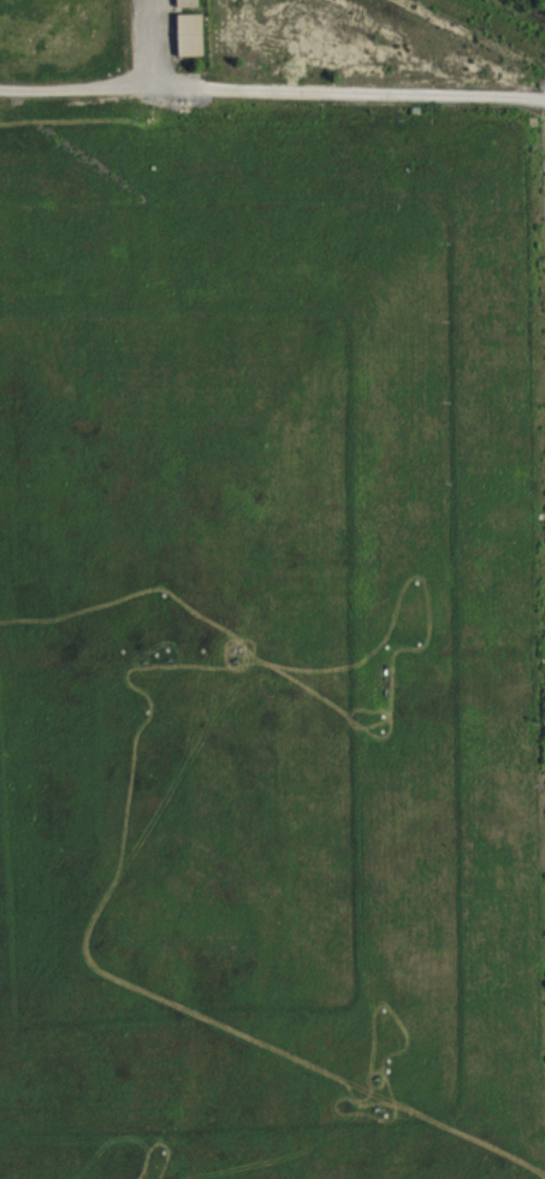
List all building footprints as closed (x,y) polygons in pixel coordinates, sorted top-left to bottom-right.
[(200,18),(199,0),(178,0),(179,19),(200,18)] [(204,67),(204,26),(179,26),(180,68),(204,67)]
